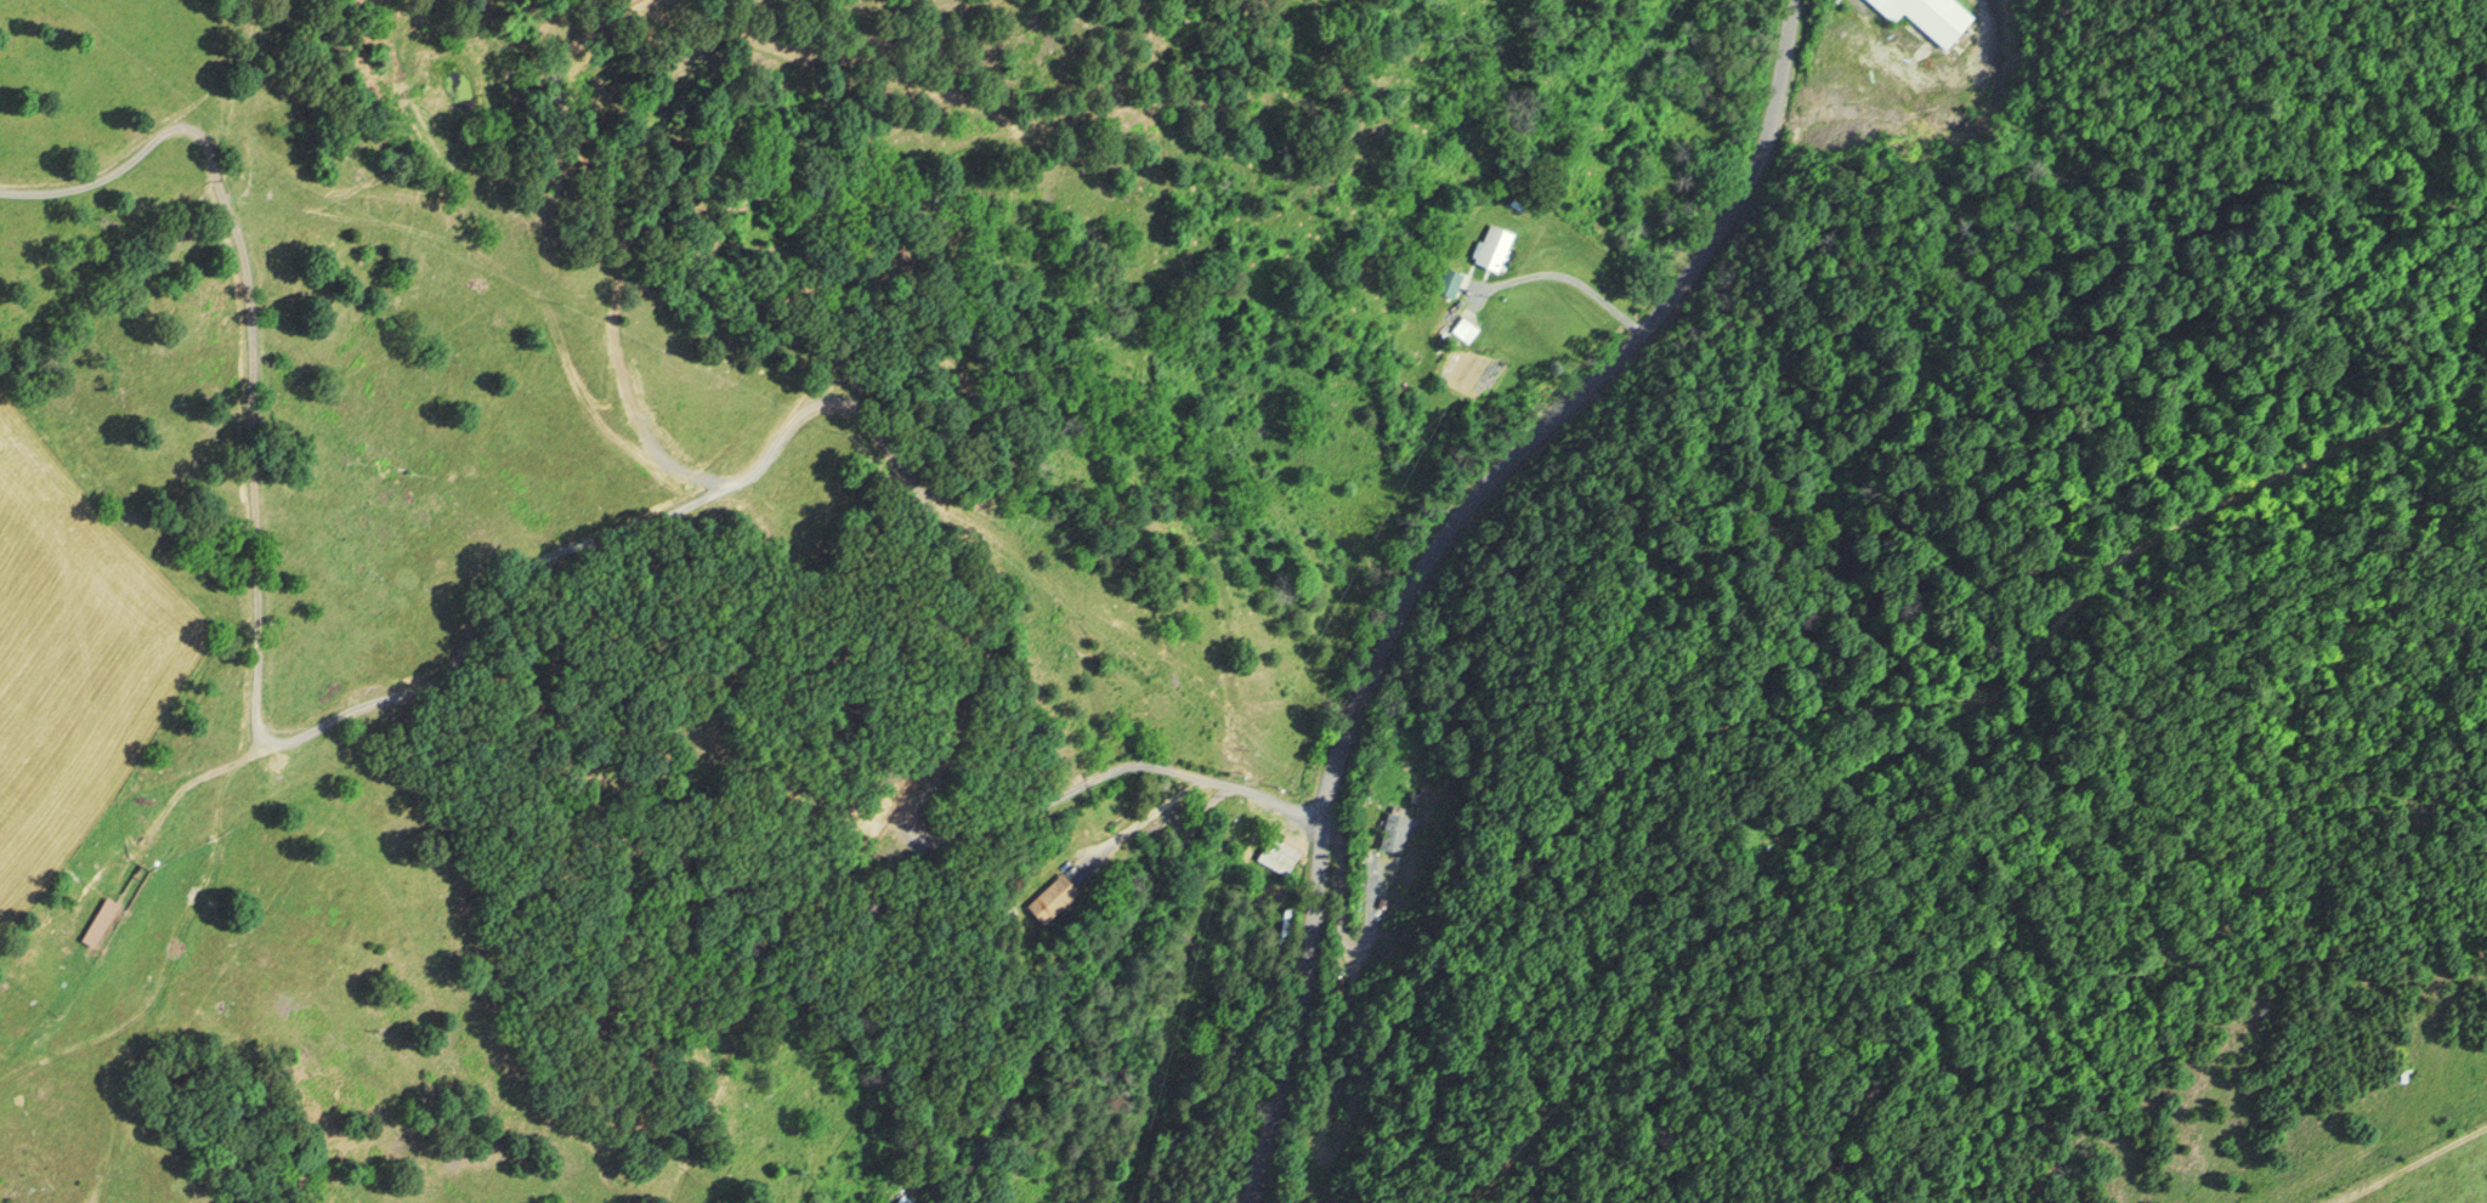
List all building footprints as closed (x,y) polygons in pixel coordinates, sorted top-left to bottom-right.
[(1958,0),(1871,0),(1896,22),(1905,11),(1948,49),(1977,16),(1958,0)] [(1519,234),(1492,223),(1476,261),(1503,272),(1519,234)] [(1461,271),(1443,269),(1440,294),(1458,296),(1461,271)] [(1380,847),(1403,854),(1415,813),(1392,806),(1380,847)] [(1257,859),(1286,877),(1302,852),(1273,834),(1257,859)] [(1080,890),(1062,872),(1029,905),(1046,924),(1080,890)] [(121,905),(107,897),(82,940),(96,948),(121,905)]
